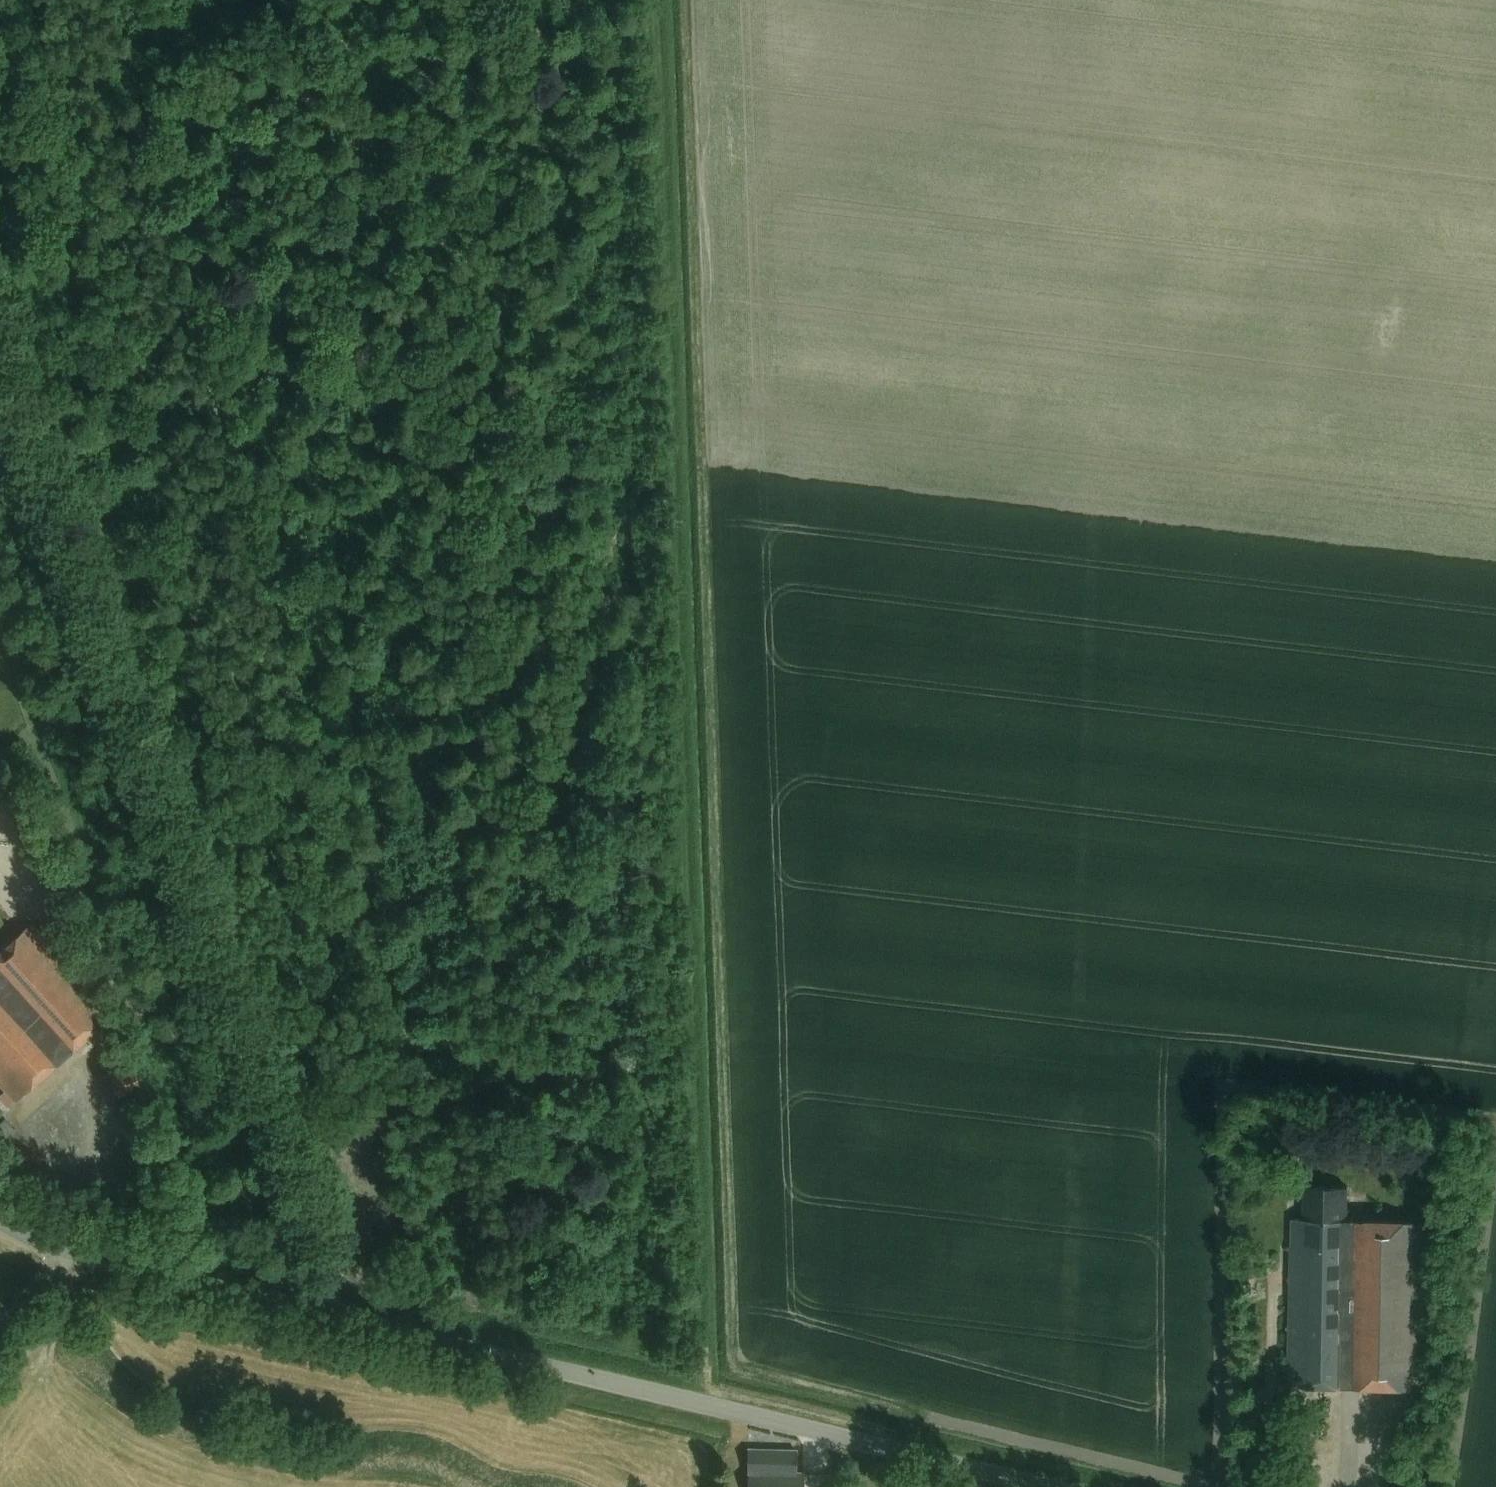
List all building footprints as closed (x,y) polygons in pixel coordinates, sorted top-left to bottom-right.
[(111,1014),(29,921),(0,946),(0,1090),(3,1092),(0,1095),(0,1101),(5,1106),(111,1014)] [(132,1068),(109,1076),(116,1097),(139,1088),(132,1068)] [(1347,1223),(1348,1187),(1305,1186),(1304,1221),(1292,1221),(1288,1388),(1429,1391),(1433,1225),(1347,1223)] [(747,1474),(748,1474),(748,1486),(803,1486),(803,1473),(796,1473),(796,1451),(748,1450),(747,1474)]
